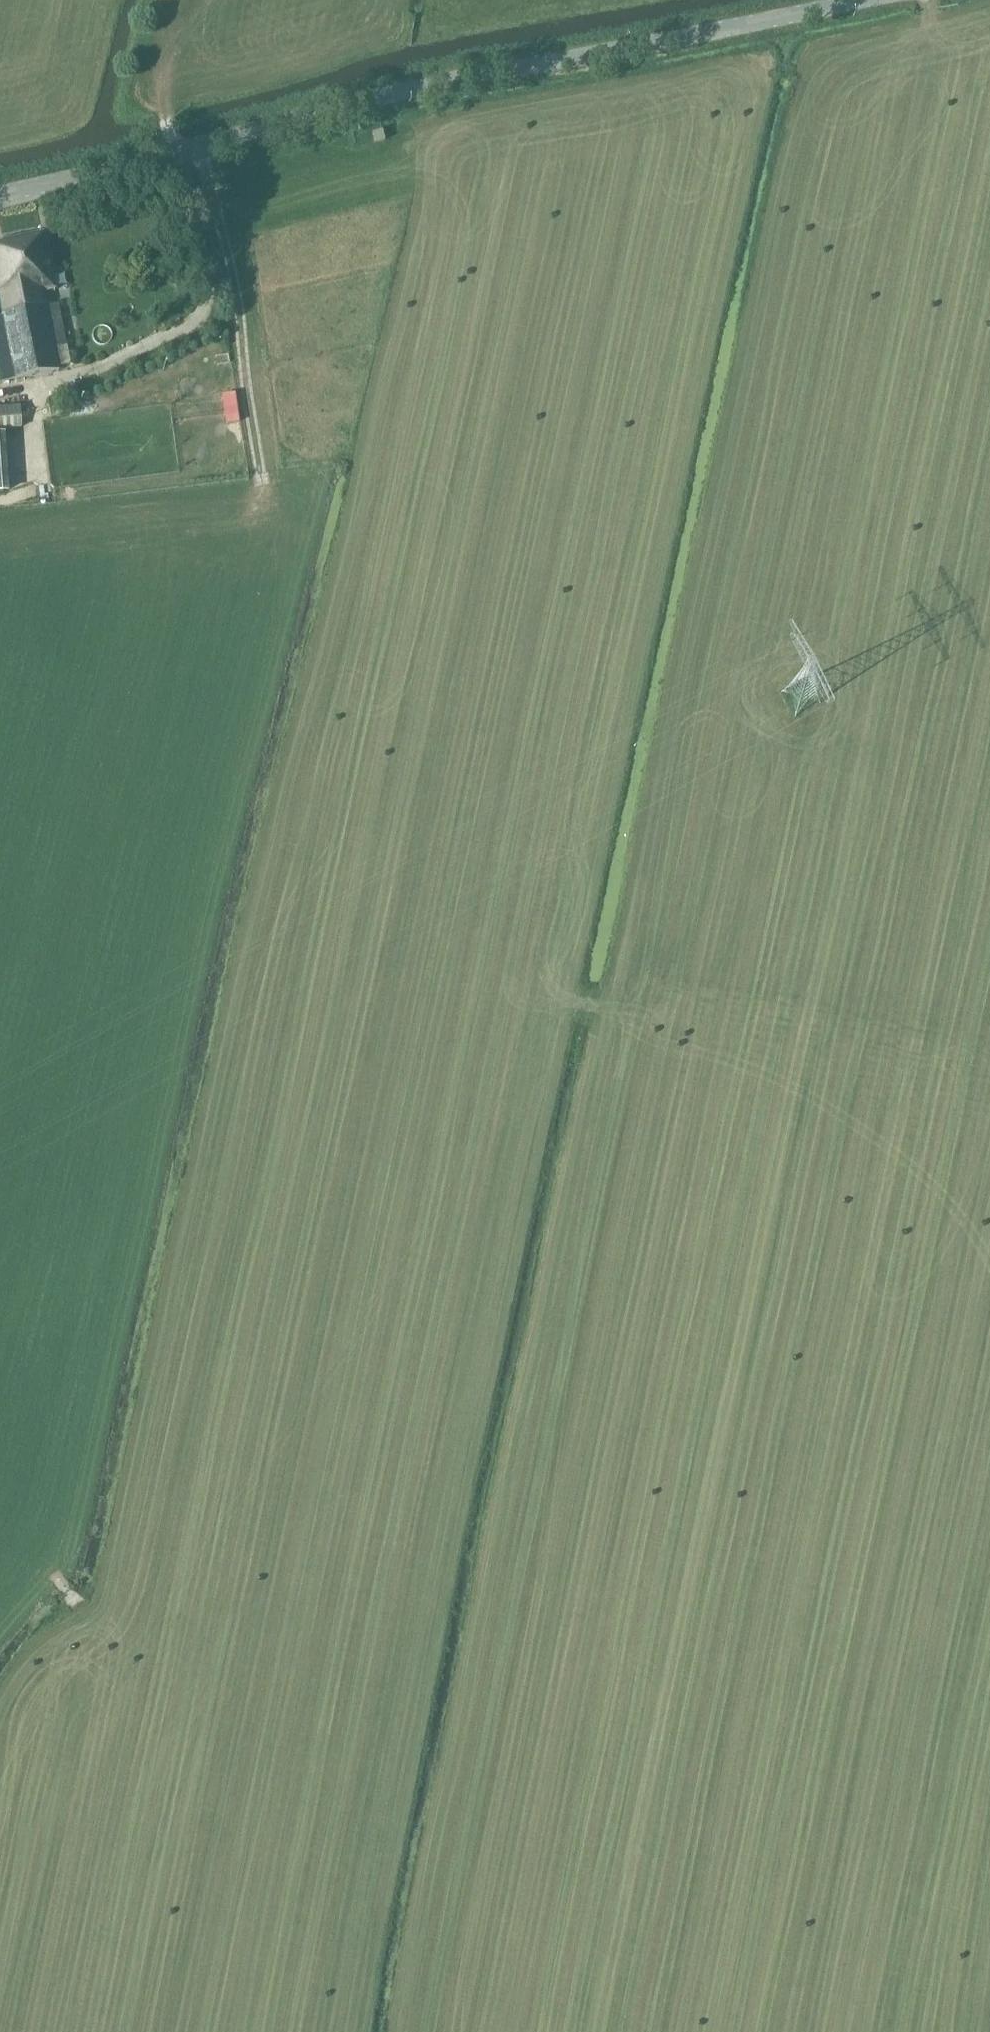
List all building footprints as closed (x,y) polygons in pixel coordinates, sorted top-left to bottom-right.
[(383,131),(372,134),(375,144),(386,141),(383,131)] [(59,367),(72,364),(67,344),(56,347),(44,293),(55,290),(42,231),(1,240),(2,243),(0,243),(0,307),(16,380),(60,370),(59,367)] [(221,396),(225,425),(240,423),(236,394),(221,396)] [(23,428),(22,407),(0,408),(0,429),(23,428)] [(0,433),(0,494),(8,493),(4,433),(0,433)]
